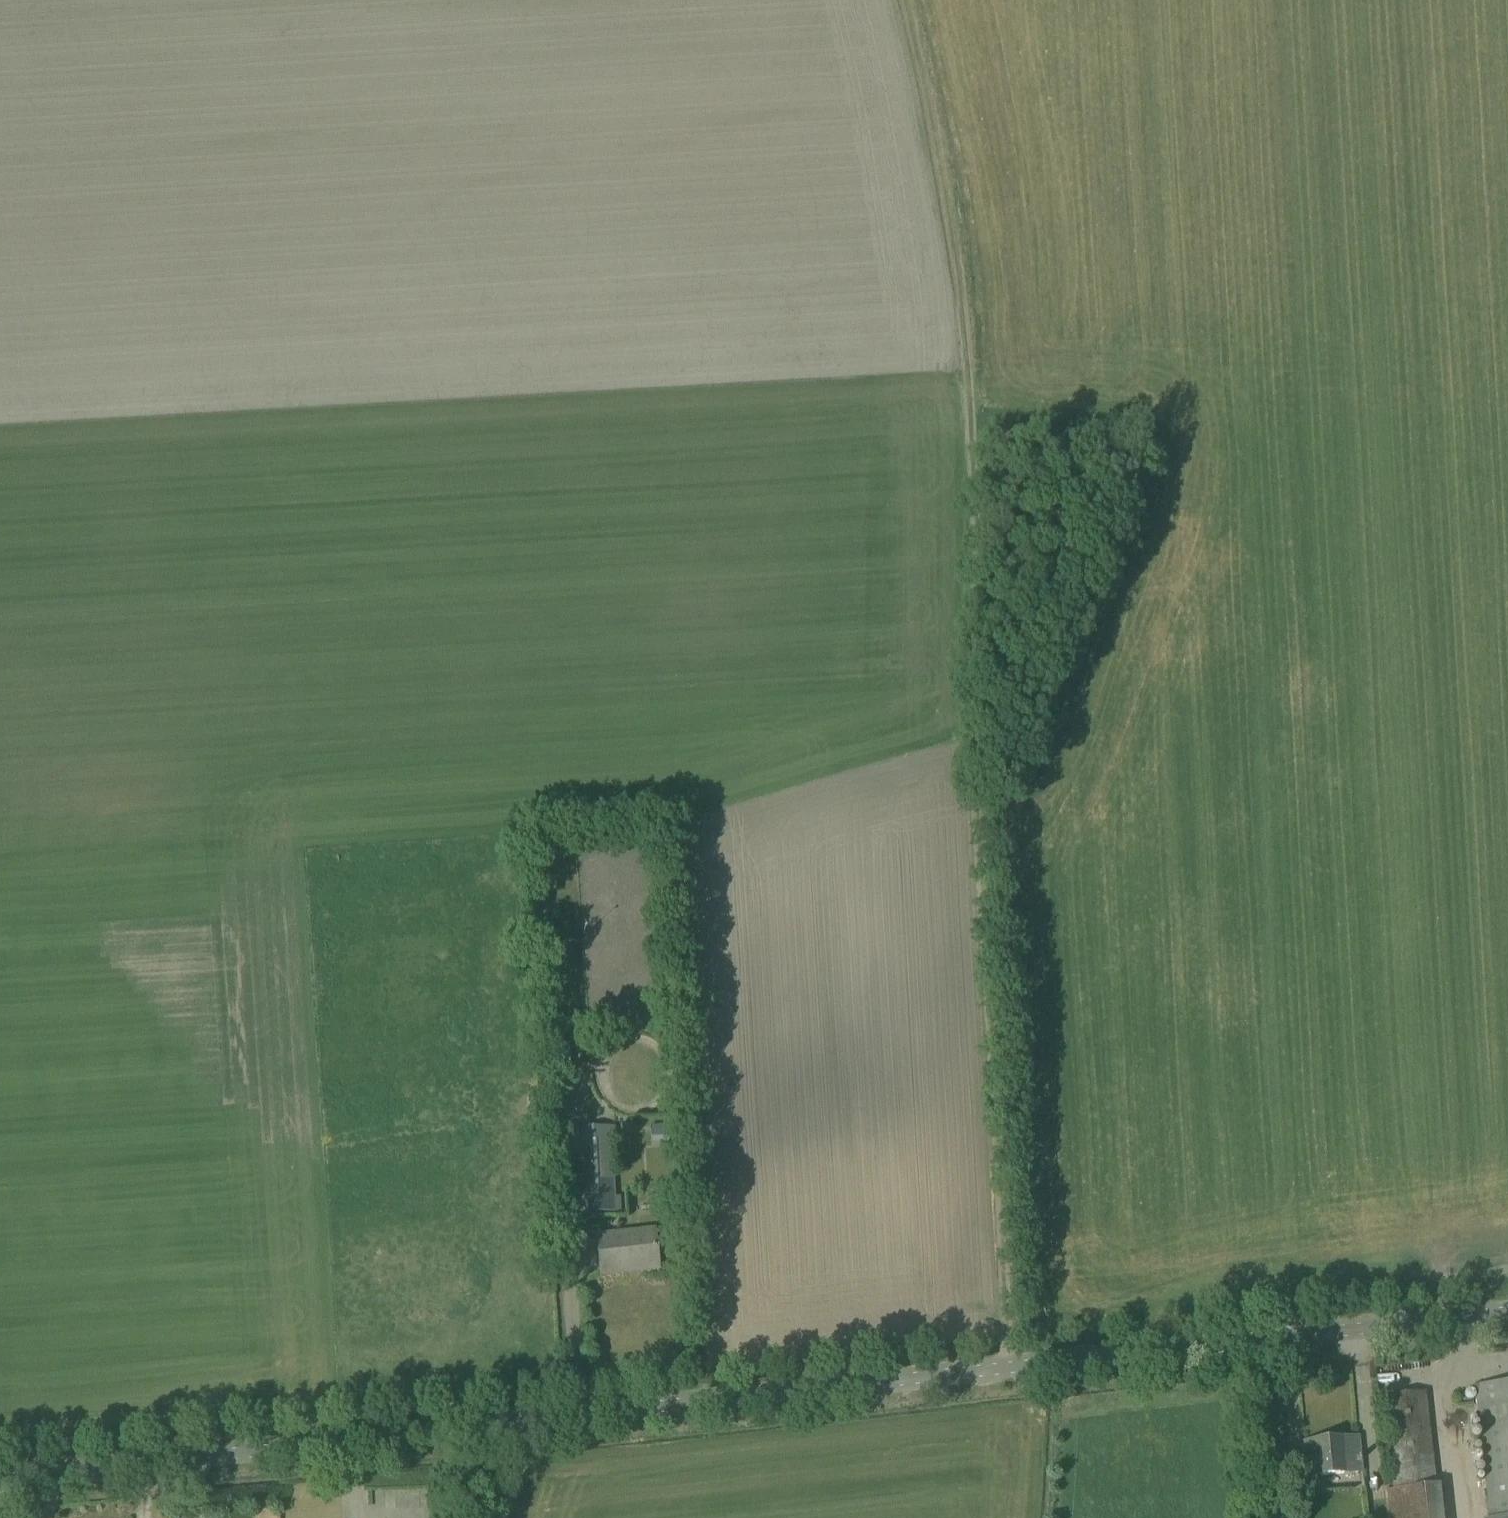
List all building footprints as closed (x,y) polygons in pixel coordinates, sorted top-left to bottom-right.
[(614,1212),(611,1156),(609,1127),(577,1128),(582,1213),(614,1212)] [(657,1266),(655,1246),(654,1234),(598,1241),(602,1275),(632,1272),(631,1269),(657,1266)] [(1476,1387),(1490,1517),(1507,1517),(1507,1383),(1476,1387)] [(1433,1466),(1427,1412),(1425,1392),(1383,1397),(1392,1471),(1394,1491),(1436,1486),(1433,1466)] [(1304,1443),(1306,1463),(1307,1477),(1362,1472),(1358,1438),(1304,1443)]
